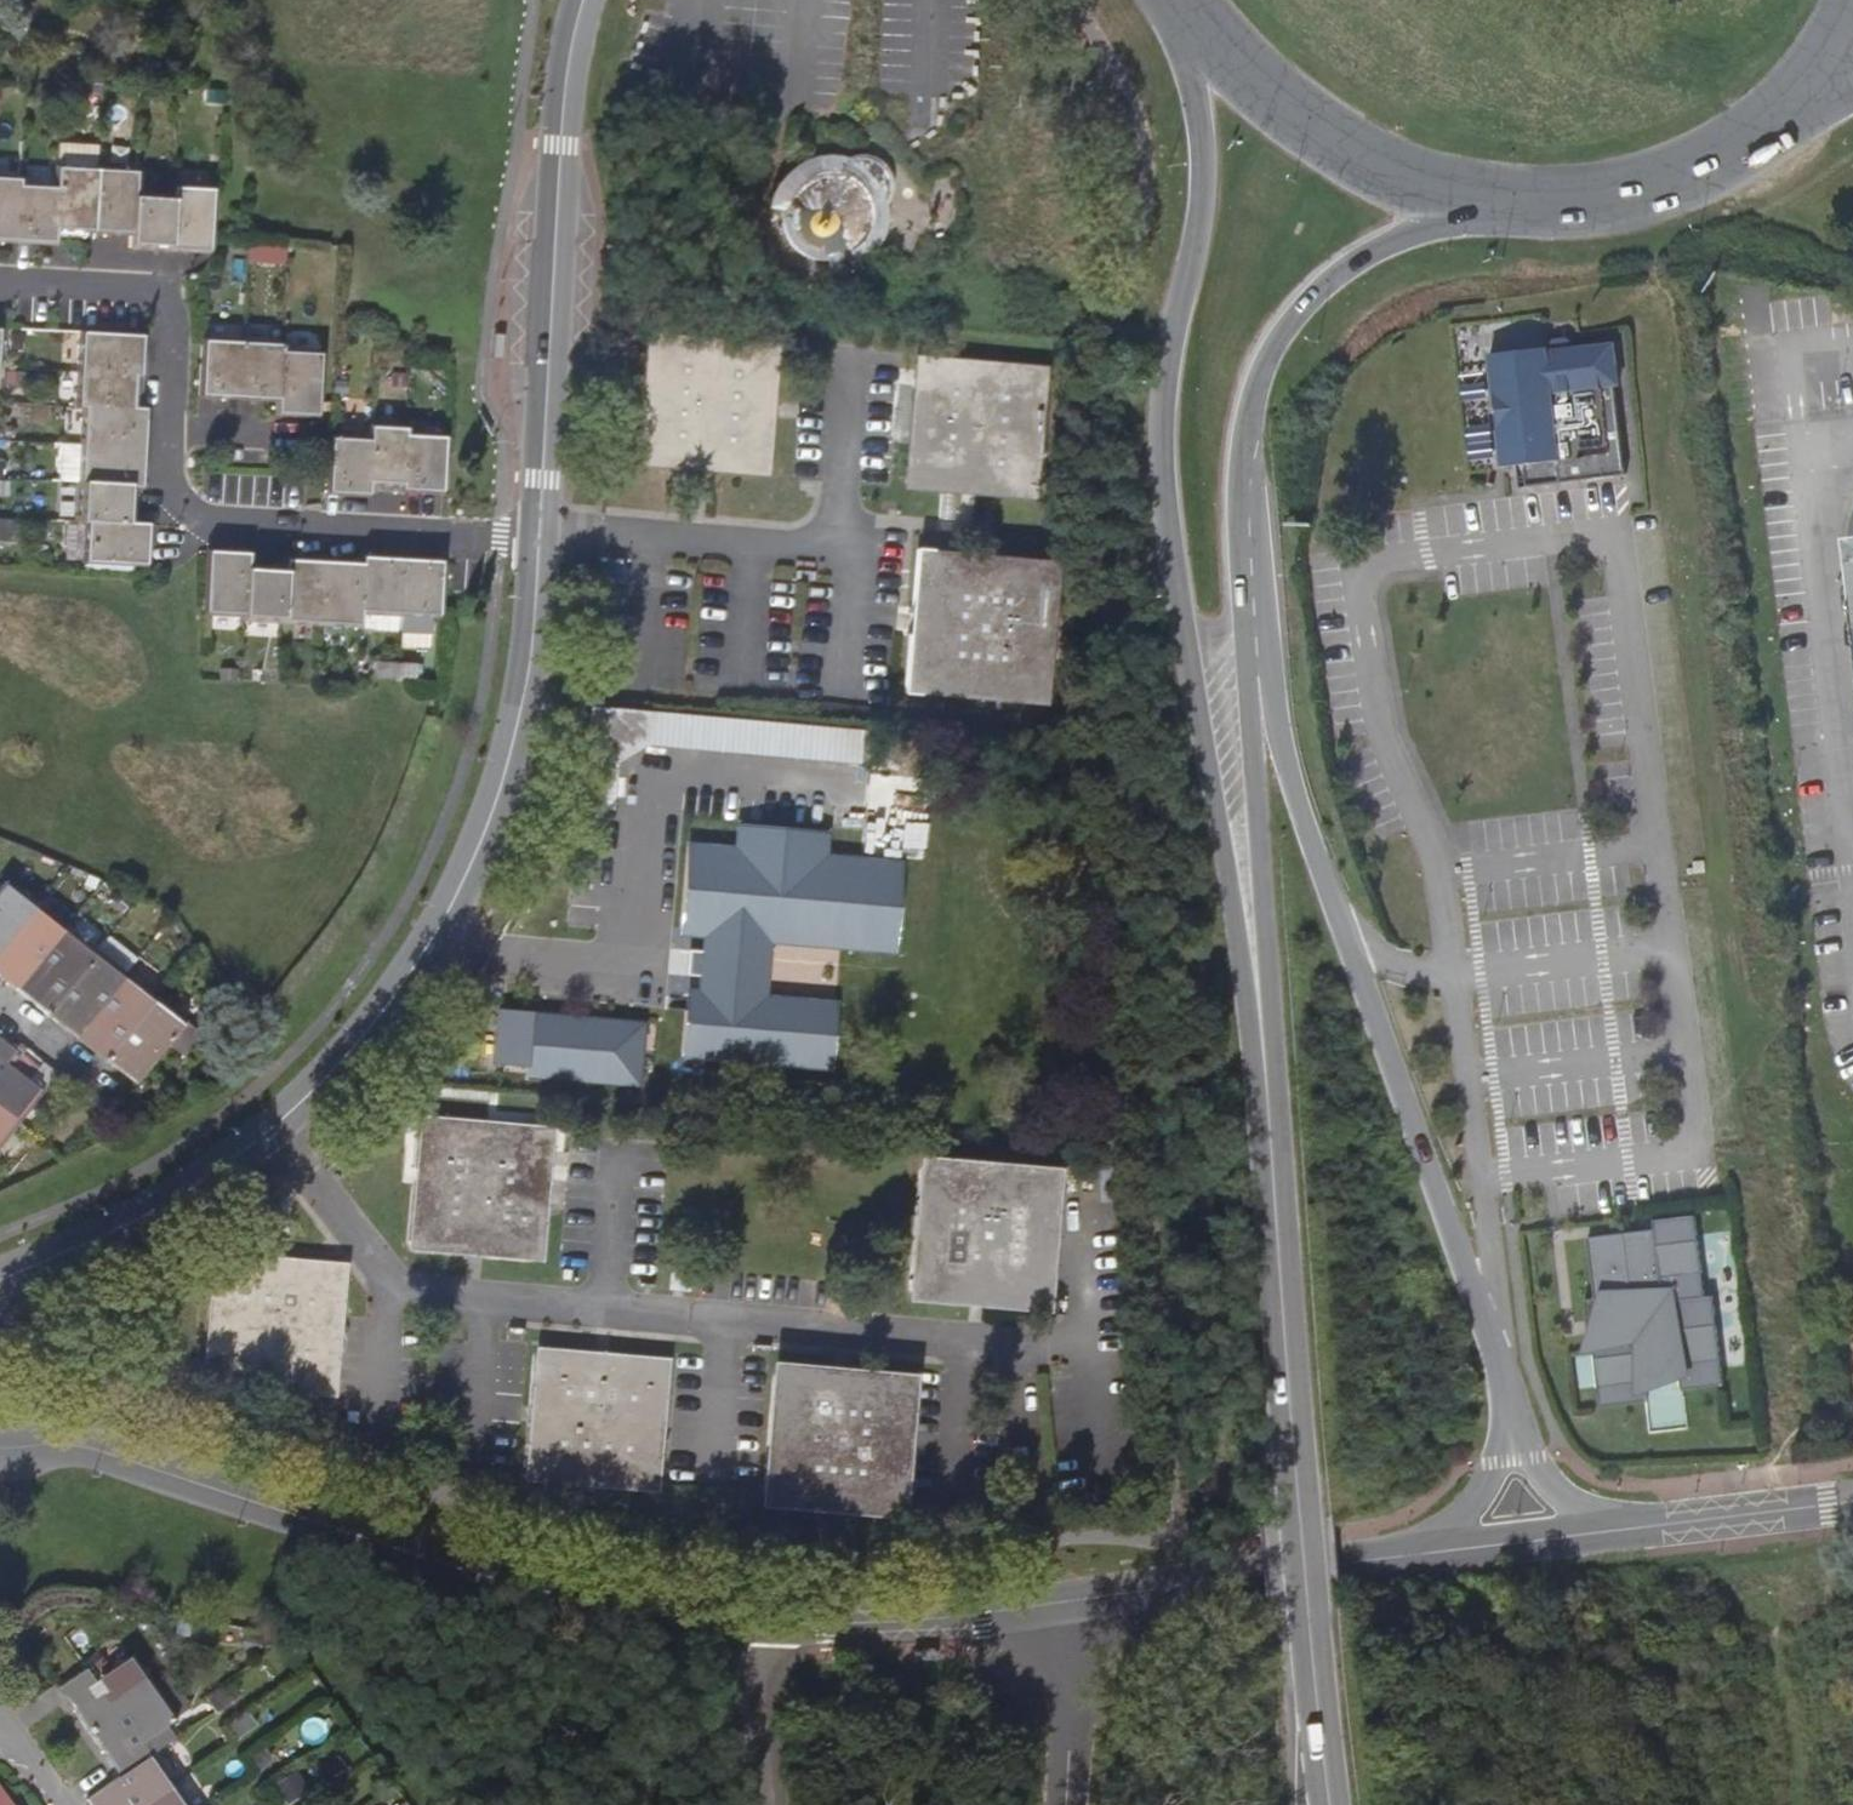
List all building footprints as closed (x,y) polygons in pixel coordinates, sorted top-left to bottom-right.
[(100,76),(89,76),(88,94),(100,94),(100,76)] [(163,90),(146,89),(145,102),(162,103),(163,90)] [(222,92),(206,91),(206,104),(222,104),(222,92)] [(92,231),(95,168),(97,147),(84,145),(84,151),(58,150),(56,179),(53,229),(92,231)] [(838,252),(852,244),(856,239),(864,224),(863,215),(863,204),(857,196),(865,190),(860,185),(855,180),(848,187),(837,181),(839,160),(825,158),(812,160),(802,164),(793,170),(803,182),(805,186),(799,190),(791,209),(791,224),(797,238),(805,246),(816,251),(827,253),(838,252)] [(92,231),(131,233),(134,184),(135,169),(95,168),(92,231)] [(15,241),(19,177),(0,176),(0,240),(15,241)] [(52,244),(53,229),(56,179),(19,177),(15,241),(52,244)] [(134,184),(131,233),(131,248),(169,251),(172,187),(134,184)] [(208,252),(211,189),(172,187),(169,251),(208,252)] [(286,247),(247,246),(247,263),(285,264),(286,247)] [(142,335),(79,332),(77,371),(140,374),(142,335)] [(757,473),(767,466),(776,351),(769,342),(654,332),(645,341),(634,455),(642,464),(757,473)] [(199,396),(239,398),(242,343),(202,340),(199,396)] [(1525,464),(1527,487),(1626,475),(1616,385),(1619,384),(1614,346),(1574,350),(1573,343),(1568,342),(1556,343),(1551,346),(1552,353),(1547,354),(1547,349),(1492,355),(1504,467),(1525,464)] [(279,400),(281,351),(282,345),(242,343),(239,398),(279,400)] [(316,416),(319,353),(281,351),(279,400),(279,414),(316,416)] [(1047,388),(1049,378),(1039,365),(924,356),(915,364),(904,478),(912,488),(1028,497),(1039,488),(1046,400),(1047,388)] [(138,407),(140,374),(77,371),(75,405),(80,405),(138,407)] [(144,409),(138,407),(80,405),(79,443),(143,447),(144,409)] [(369,425),(369,437),(366,487),(401,489),(405,434),(405,426),(369,425)] [(439,491),(443,435),(405,434),(401,489),(439,491)] [(365,495),(366,487),(369,437),(331,436),(328,494),(365,495)] [(77,482),(79,443),(59,442),(57,482),(77,482)] [(140,487),(143,447),(79,443),(77,482),(133,485),(140,487)] [(131,523),(133,485),(77,482),(75,521),(84,521),(131,523)] [(0,520),(0,539),(9,539),(10,520),(0,520)] [(81,561),(146,564),(148,525),(131,523),(84,521),(81,561)] [(246,552),(206,550),(203,613),(243,614),(245,565),(246,552)] [(397,613),(400,558),(362,556),(361,561),(359,612),(397,613)] [(918,564),(909,680),(917,689),(1032,698),(1041,689),(1051,576),(1041,565),(928,556),(918,564)] [(284,558),(284,567),(281,622),(320,624),(323,560),(284,558)] [(436,615),(438,560),(435,560),(400,558),(397,613),(436,615)] [(361,561),(323,560),(320,624),(359,626),(359,612),(361,561)] [(284,567),(245,565),(243,614),(243,620),(281,622),(284,567)] [(375,677),(394,678),(395,664),(376,663),(375,677)] [(394,678),(415,680),(415,665),(395,664),(394,678)] [(619,743),(862,758),(864,724),(596,707),(594,742),(619,744),(619,743)] [(705,952),(688,950),(687,974),(704,975),(702,998),(691,998),(688,1037),(687,1049),(821,1060),(825,1009),(753,1003),(758,932),(884,942),(890,868),(816,862),(813,862),(815,838),(740,832),(739,856),(690,851),(684,926),(707,928),(705,952)] [(36,905),(7,881),(0,890),(0,950),(36,905)] [(16,991),(65,928),(36,905),(0,950),(0,978),(16,991)] [(16,991),(46,1014),(95,952),(65,928),(16,991)] [(46,1014),(75,1038),(124,975),(135,961),(105,937),(95,952),(46,1014)] [(124,975),(75,1038),(105,1061),(154,998),(124,975)] [(105,1061),(135,1085),(167,1042),(181,1053),(197,1032),(154,998),(105,1061)] [(524,1065),(527,1023),(528,1013),(502,1010),(497,1063),(524,1065)] [(544,1025),(527,1023),(524,1065),(541,1067),(544,1025)] [(544,1025),(541,1067),(625,1074),(628,1033),(544,1025)] [(17,1122),(40,1093),(10,1067),(19,1055),(0,1040),(0,1109),(17,1122)] [(135,1118),(121,1107),(113,1118),(126,1129),(135,1118)] [(17,1122),(0,1109),(0,1144),(17,1122)] [(416,1252),(533,1260),(542,1252),(553,1140),(539,1126),(428,1117),(418,1125),(409,1242),(416,1252)] [(1034,1305),(1044,1299),(1054,1179),(1048,1172),(932,1162),(921,1170),(911,1283),(920,1295),(1034,1305)] [(1655,1230),(1588,1238),(1596,1299),(1585,1301),(1588,1328),(1592,1355),(1595,1355),(1602,1408),(1648,1402),(1645,1383),(1681,1378),(1683,1391),(1724,1386),(1713,1296),(1706,1297),(1696,1216),(1654,1221),(1655,1230)] [(339,1385),(342,1345),(344,1314),(348,1273),(339,1264),(231,1255),(221,1264),(212,1373),(218,1382),(330,1391),(339,1385)] [(526,1470),(535,1481),(647,1491),(659,1481),(669,1367),(659,1357),(544,1348),(535,1356),(526,1470)] [(775,1377),(766,1491),(774,1502),(889,1511),(897,1503),(908,1386),(900,1378),(785,1368),(775,1377)] [(57,1688),(89,1732),(153,1687),(131,1655),(97,1680),(88,1666),(57,1688)] [(205,1700),(212,1712),(233,1698),(224,1686),(205,1700)] [(89,1732),(119,1776),(150,1754),(172,1740),(163,1727),(175,1718),(153,1687),(89,1732)] [(119,1776),(86,1800),(89,1804),(144,1804),(172,1786),(150,1754),(119,1776)] [(172,1786),(144,1804),(186,1804),(172,1786)] [(0,1789),(0,1804),(12,1804),(0,1789)]
